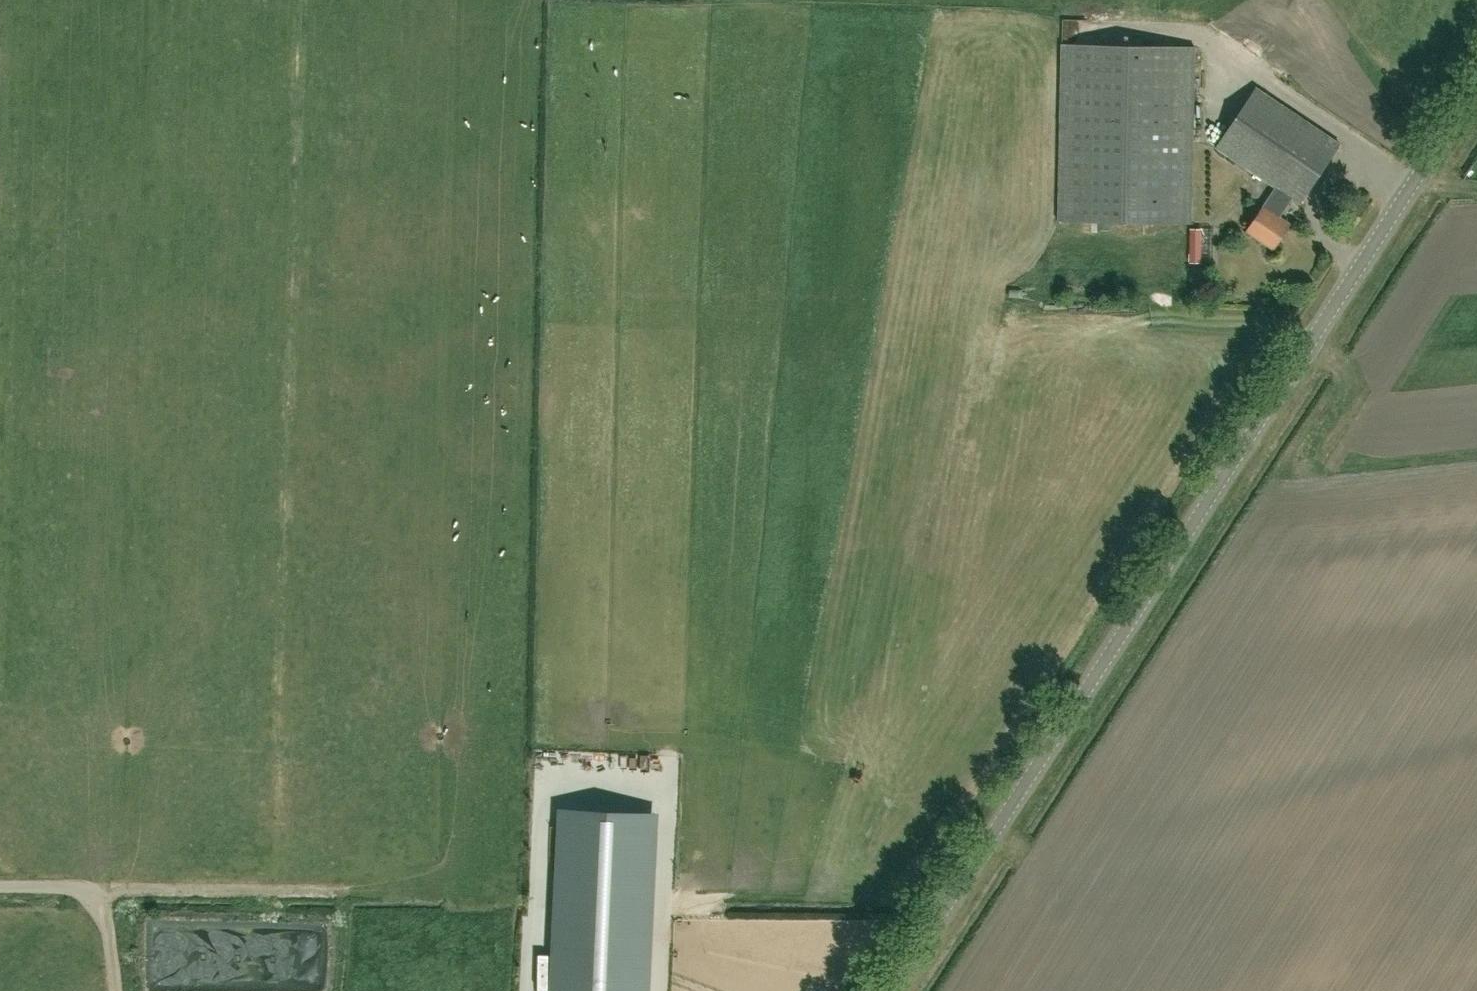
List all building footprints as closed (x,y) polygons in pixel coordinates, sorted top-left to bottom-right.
[(1195,47),(1062,44),(1059,221),(1191,224),(1195,47)] [(1247,231),(1274,249),(1290,225),(1279,218),(1291,199),(1300,204),(1340,144),(1257,88),(1216,148),(1276,188),(1263,207),(1247,231)] [(1189,262),(1190,262),(1201,262),(1201,251),(1201,229),(1190,229),(1190,251),(1189,262)] [(557,990),(645,990),(658,835),(571,828),(557,990)]
